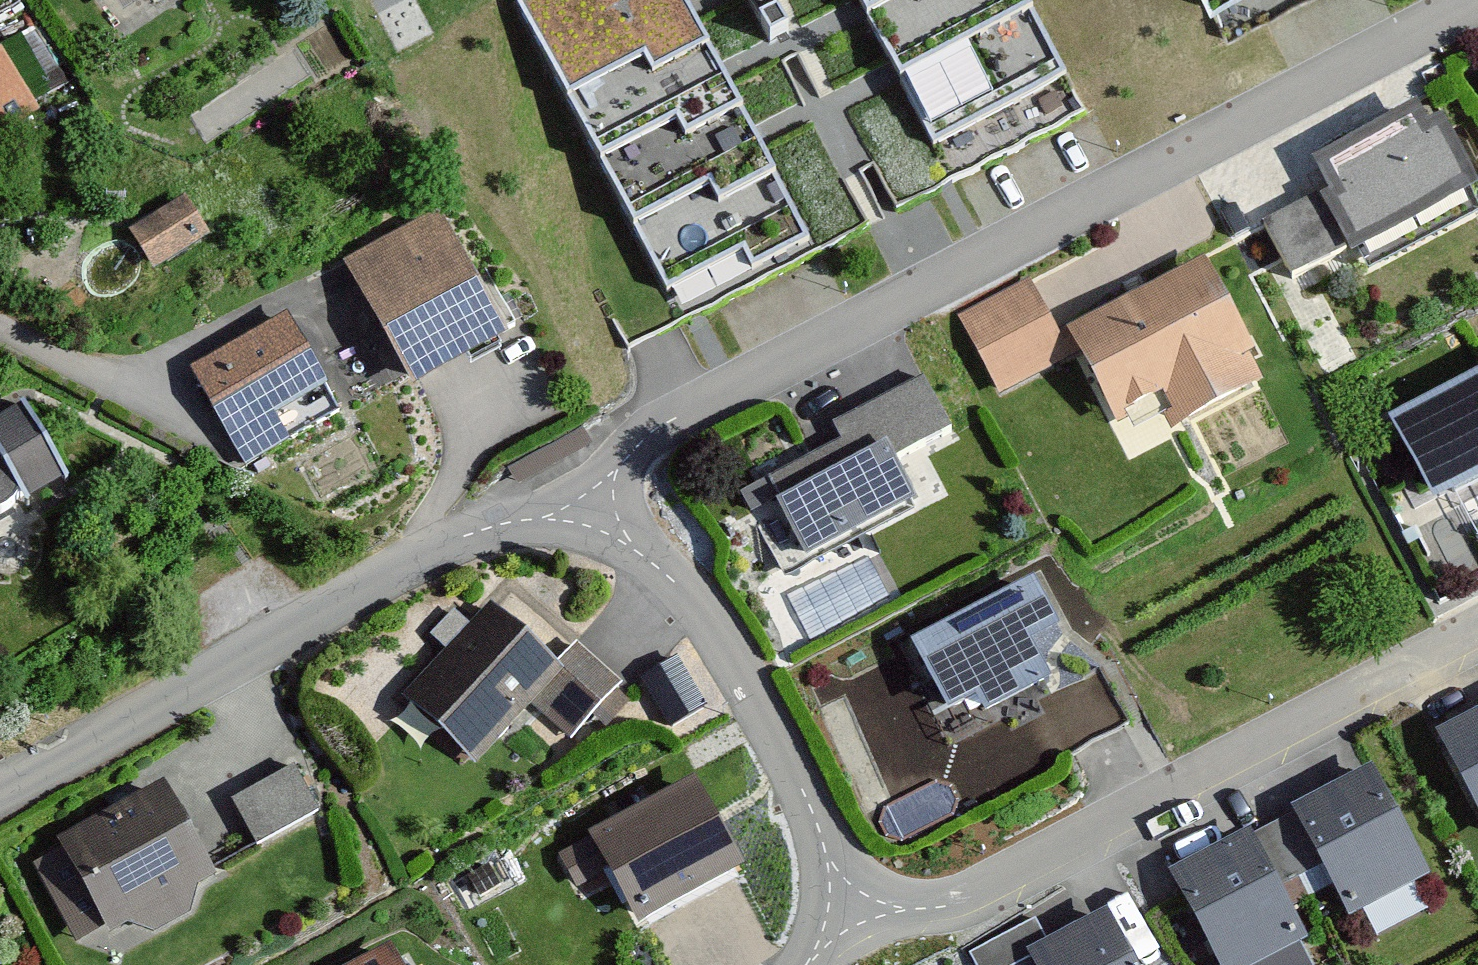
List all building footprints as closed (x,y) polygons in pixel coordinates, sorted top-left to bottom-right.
[(130,32),(180,0),(110,0),(130,32)] [(516,8),(664,289),(733,253),(743,272),(801,242),(673,0),(532,0),(516,8)] [(938,144),(1067,76),(1026,0),(861,0),(938,144)] [(0,54),(0,133),(38,113),(5,51),(0,54)] [(1326,188),(1266,220),(1292,269),(1353,237),(1364,257),(1475,198),(1424,102),(1312,162),(1326,188)] [(166,261),(223,229),(198,184),(141,217),(166,261)] [(444,212),(347,262),(419,398),(515,348),(444,212)] [(1032,278),(957,316),(995,389),(1079,347),(1117,423),(1167,398),(1184,433),(1279,386),(1216,262),(1063,339),(1032,278)] [(284,316),(188,370),(233,450),(329,395),(284,316)] [(1387,416),(1432,513),(1477,491),(1477,374),(1387,416)] [(846,444),(744,492),(760,525),(786,513),(809,563),(916,513),(891,461),(951,433),(926,380),(836,422),(846,444)] [(3,523),(36,511),(80,491),(24,411),(0,422),(0,523),(3,523)] [(1038,579),(904,650),(946,730),(989,708),(997,723),(1058,691),(1036,650),(1067,634),(1038,579)] [(484,601),(401,691),(482,764),(530,712),(567,746),(622,686),(574,643),(554,665),(484,601)] [(1432,732),(1477,833),(1477,711),(1432,732)] [(1167,872),(1215,964),(1268,964),(1313,942),(1283,884),(1321,865),(1347,916),(1427,875),(1372,768),(1167,872)] [(306,769),(236,802),(256,845),(326,812),(306,769)] [(167,782),(30,859),(83,953),(220,875),(167,782)] [(701,784),(593,838),(641,934),(749,880),(701,784)] [(978,950),(986,964),(1147,964),(1121,912),(1040,953),(1026,926),(978,950)] [(361,964),(417,964),(407,944),(361,964)]
